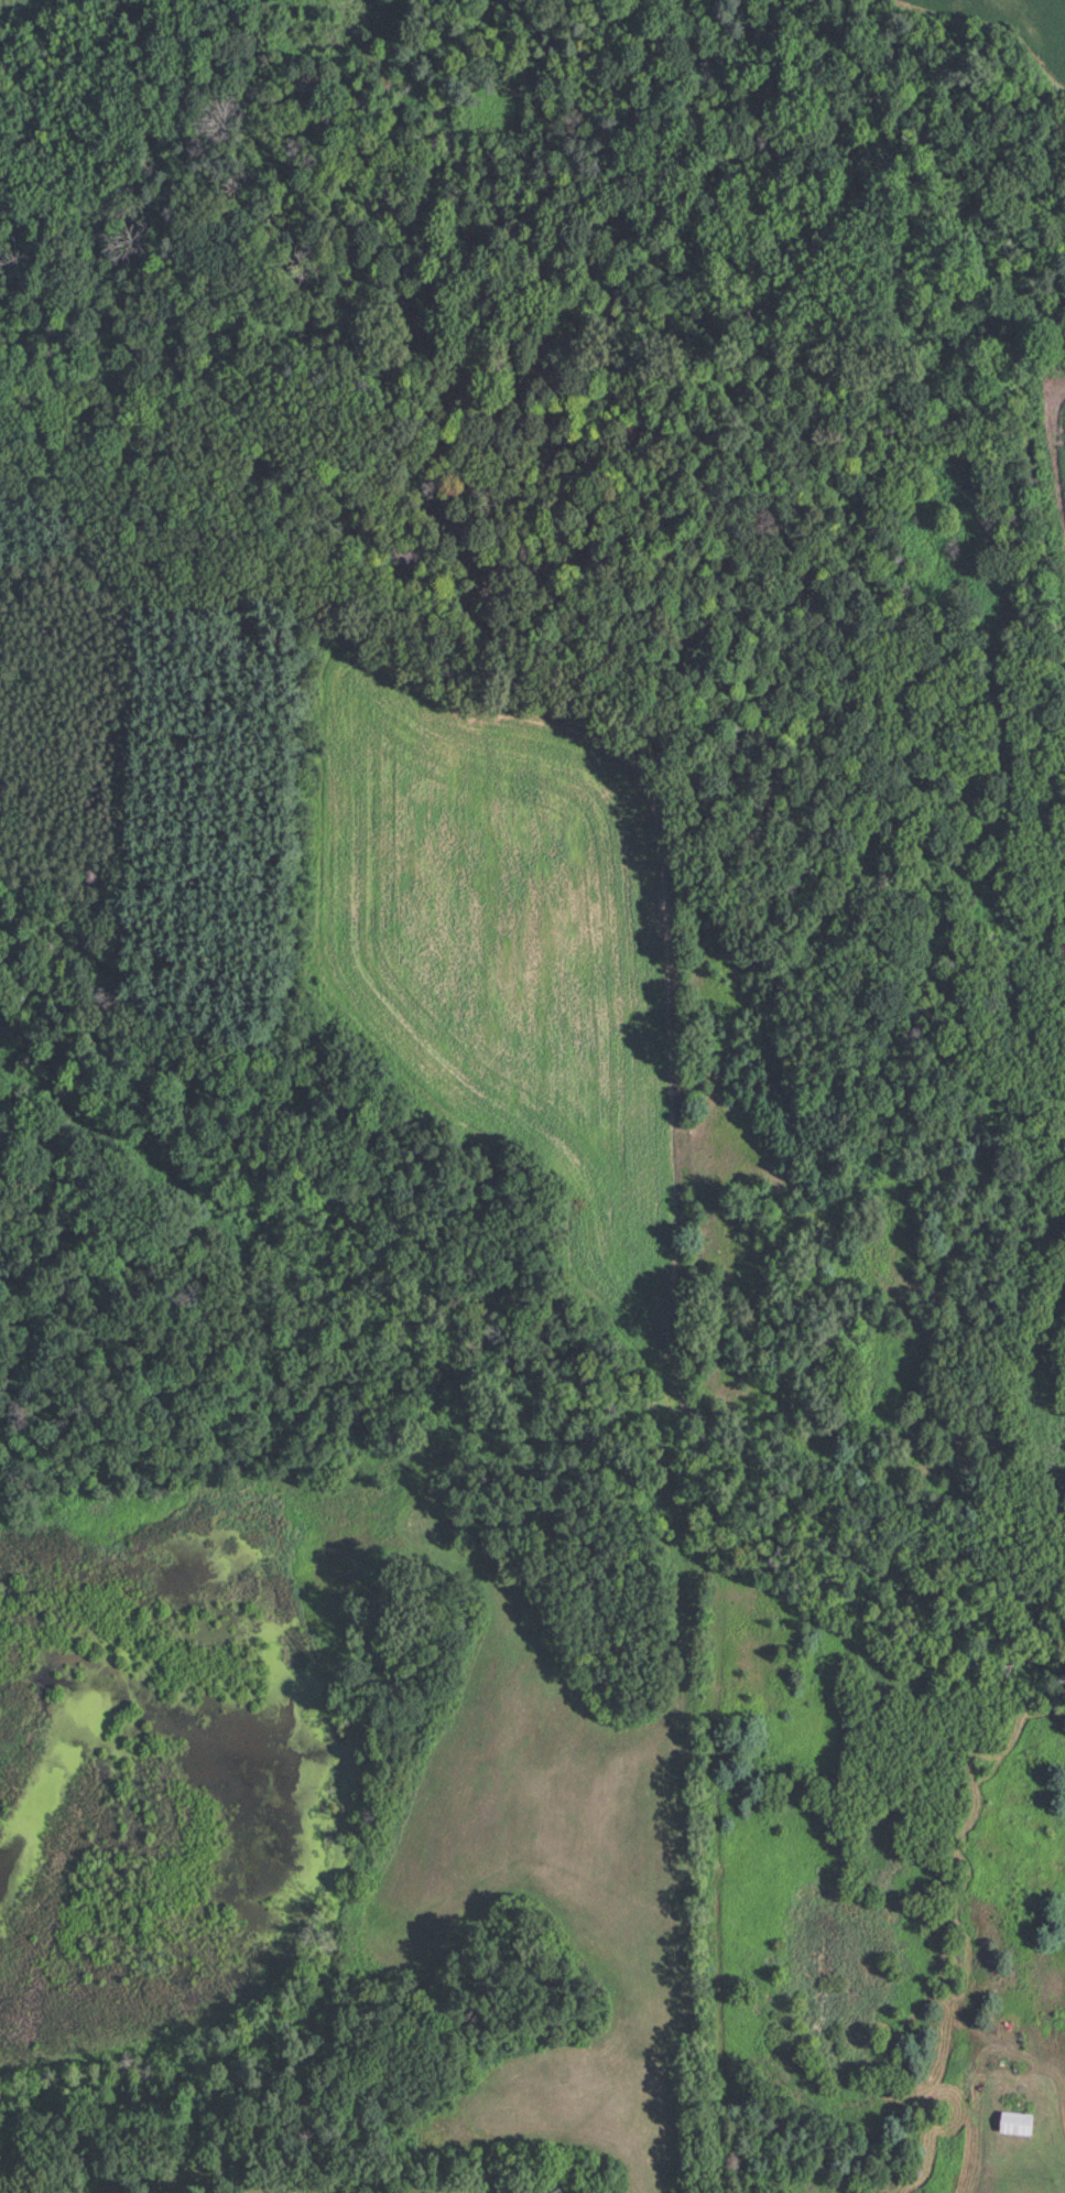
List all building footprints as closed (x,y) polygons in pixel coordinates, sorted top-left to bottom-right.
[(1000,2135),(1032,2136),(1033,2116),(1001,2114),(1000,2135)]
